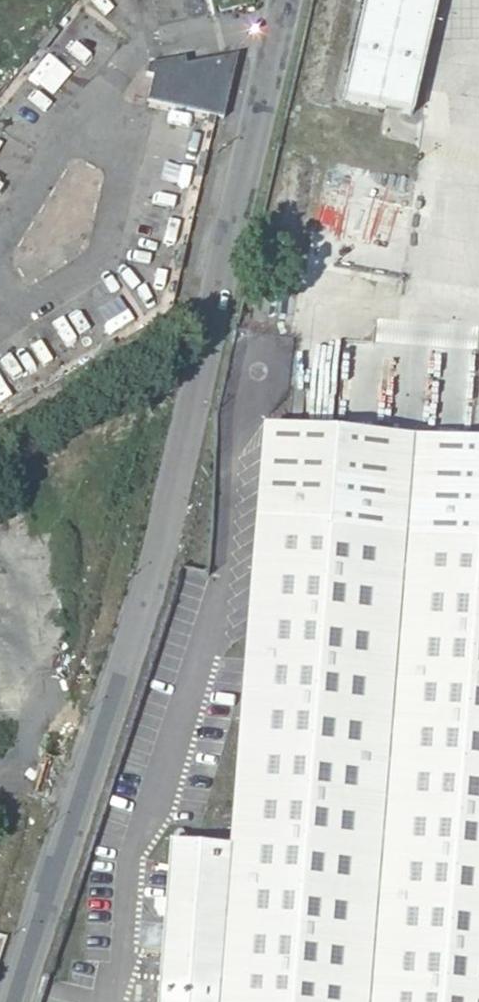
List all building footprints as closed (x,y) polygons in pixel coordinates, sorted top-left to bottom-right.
[(435,0),(366,0),(343,99),(409,114),(435,0)] [(223,118),(237,60),(234,57),(187,66),(185,59),(148,66),(146,77),(153,77),(147,102),(218,117),(223,118)] [(260,519),(478,544),(478,443),(268,420),(260,519)] [(260,519),(233,852),(175,847),(162,1001),(478,1001),(478,544),(260,519)]
